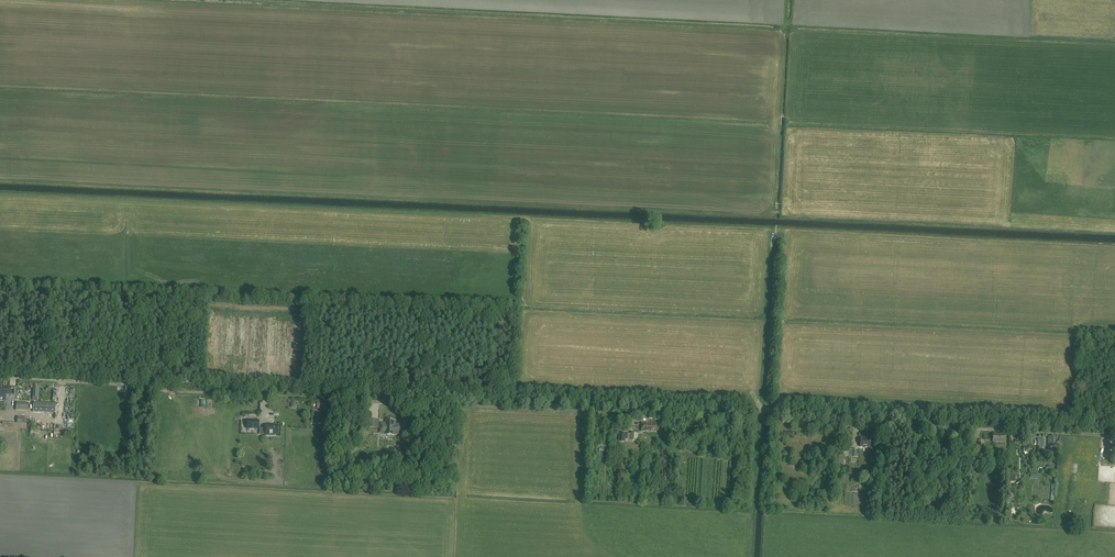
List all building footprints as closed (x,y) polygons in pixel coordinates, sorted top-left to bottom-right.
[(0,387),(0,400),(5,400),(6,394),(10,394),(11,388),(0,387)] [(28,410),(28,403),(16,402),(16,409),(28,410)] [(33,402),(33,411),(55,412),(56,403),(33,402)] [(247,420),(247,428),(259,429),(259,420),(247,420)] [(412,433),(417,422),(412,420),(407,430),(412,433)] [(381,424),(380,433),(388,433),(388,435),(394,435),(394,434),(398,434),(399,425),(395,425),(395,421),(389,421),(388,424),(381,424)] [(657,424),(641,423),(641,431),(657,432),(657,424)] [(266,425),(265,435),(274,435),(279,435),(279,426),(274,426),(274,425),(266,425)] [(1004,442),(1004,434),(993,433),(992,442),(1004,442)] [(870,447),(870,438),(860,438),(860,447),(870,447)] [(849,449),(849,450),(839,449),(839,464),(845,465),(845,457),(857,457),(857,449),(849,449)]
